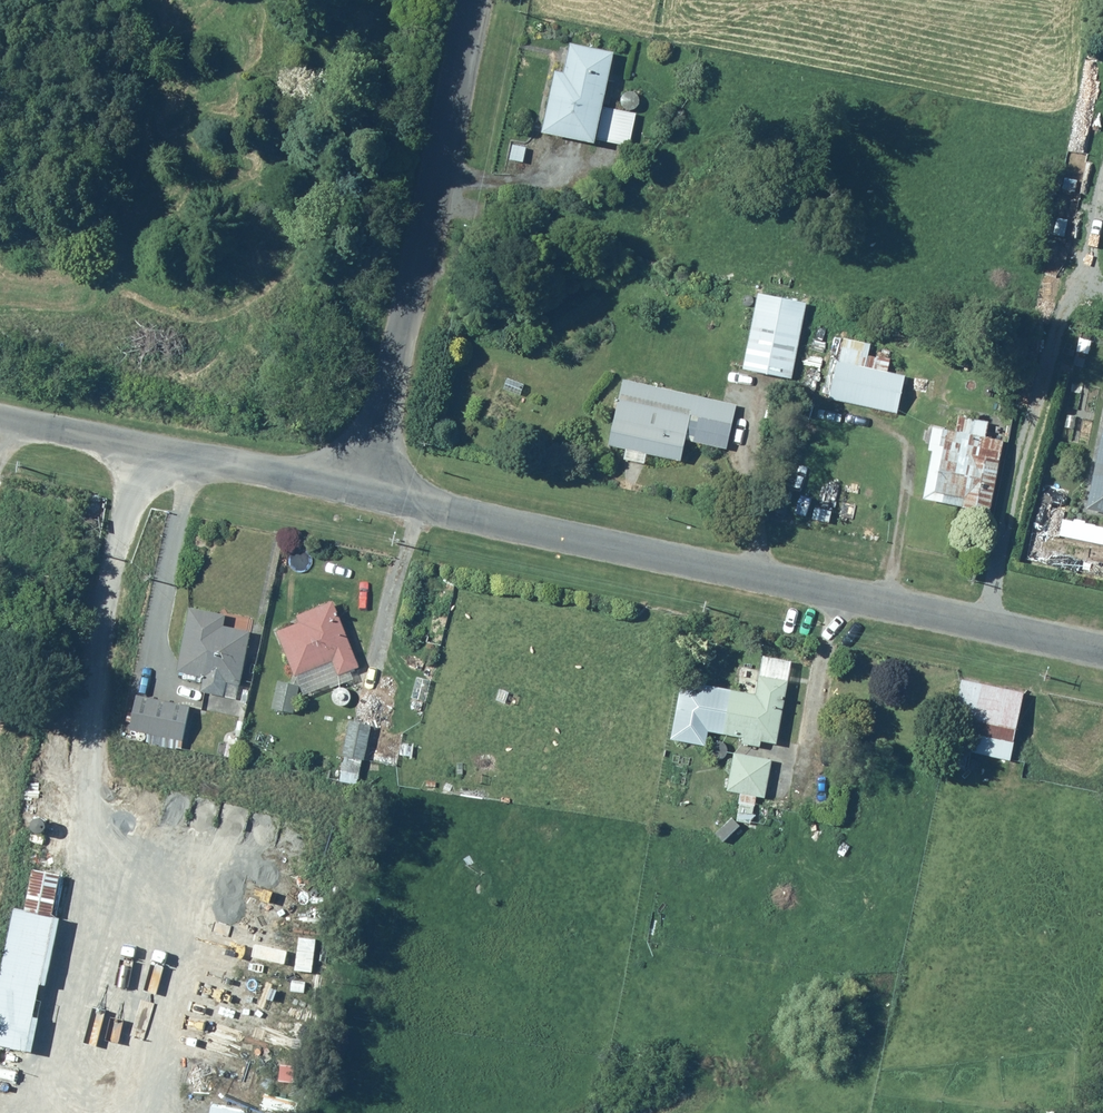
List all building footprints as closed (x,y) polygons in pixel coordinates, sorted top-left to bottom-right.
[(615,51),(572,43),(566,71),(556,69),(544,131),(598,141),(600,131),(611,133),(613,119),(602,117),(615,51)] [(640,100),(640,99),(640,98),(640,97),(640,96),(639,96),(639,95),(639,94),(638,94),(638,93),(637,93),(637,92),(636,92),(635,91),(634,91),(633,91),(632,90),(631,90),(630,90),(630,91),(629,91),(628,91),(627,91),(627,92),(626,92),(625,92),(625,93),(624,93),(624,94),(623,95),(623,96),(622,97),(622,98),(622,99),(622,100),(622,101),(622,102),(622,103),(623,103),(623,104),(623,105),(624,105),(624,106),(625,106),(625,107),(626,107),(627,108),(628,108),(629,108),(629,109),(630,109),(631,109),(632,109),(633,109),(633,108),(634,108),(635,108),(636,108),(636,107),(637,107),(637,106),(638,106),(638,105),(639,105),(639,104),(639,103),(640,103),(640,102),(640,101),(640,100)] [(760,291),(744,369),(794,379),(806,299),(760,291)] [(843,337),(830,398),(898,414),(906,375),(888,371),(890,360),(869,356),(872,344),(843,337)] [(728,448),(738,405),(623,378),(610,446),(631,450),(629,457),(643,460),(645,453),(682,460),(686,440),(728,448)] [(957,430),(944,428),(942,445),(945,445),(935,500),(992,512),(1006,440),(986,436),(988,422),(960,416),(957,430)] [(1088,508),(1102,512),(1102,437),(1088,508)] [(360,665),(334,600),(298,615),(301,622),(277,632),(295,677),(334,661),(340,674),(360,665)] [(225,614),(190,607),(178,671),(204,677),(202,691),(224,695),(227,681),(240,684),(251,630),(224,625),(225,614)] [(789,680),(760,674),(758,693),(709,685),(701,729),(744,738),(743,744),(762,747),(763,739),(779,743),(789,680)] [(1026,692),(963,678),(945,764),(968,768),(971,752),(1012,760),(1026,692)] [(294,712),(299,685),(279,681),(273,707),(294,712)] [(353,696),(353,695),(353,694),(353,693),(353,692),(352,691),(352,690),(351,690),(351,689),(350,688),(349,687),(348,686),(347,686),(346,686),(346,685),(345,685),(344,685),(343,685),(342,685),(341,685),(340,685),(339,685),(339,686),(338,686),(337,686),(337,687),(336,687),(336,688),(335,688),(335,689),(334,689),(334,690),(333,691),(333,692),(333,693),(332,693),(332,694),(332,695),(332,696),(332,697),(333,698),(333,699),(333,700),(334,701),(334,702),(335,702),(335,703),(336,703),(336,704),(337,704),(338,705),(339,705),(340,705),(340,706),(341,706),(342,706),(343,706),(344,706),(345,706),(346,705),(347,705),(348,705),(348,704),(349,704),(349,703),(350,703),(350,702),(351,702),(351,701),(352,701),(352,700),(352,699),(353,699),(353,698),(353,697),(353,696)] [(192,705),(138,694),(129,730),(184,740),(192,705)] [(243,711),(243,710),(243,709),(243,708),(243,707),(242,707),(242,706),(242,705),(241,705),(241,704),(240,704),(240,703),(239,703),(238,702),(237,702),(236,702),(236,701),(235,701),(234,701),(233,701),(232,701),(231,701),(231,702),(230,702),(229,702),(228,703),(227,703),(227,704),(226,704),(226,705),(225,705),(225,706),(225,707),(224,707),(224,708),(224,709),(224,710),(223,710),(223,711),(223,712),(224,712),(224,713),(224,714),(224,715),(225,716),(225,717),(226,717),(226,718),(227,718),(227,719),(228,719),(228,720),(229,720),(230,720),(230,721),(231,721),(232,721),(233,721),(234,721),(235,721),(236,721),(237,721),(237,720),(238,720),(239,720),(239,719),(240,719),(240,718),(241,718),(241,717),(242,717),(242,716),(243,715),(243,714),(243,713),(243,712),(243,711)] [(375,726),(350,721),(349,725),(343,723),(340,736),(345,738),(342,755),(369,761),(375,726)] [(729,751),(729,750),(728,749),(728,748),(728,747),(727,747),(727,746),(727,745),(726,745),(726,744),(725,744),(725,743),(724,743),(723,743),(723,742),(722,742),(721,742),(720,742),(719,742),(718,742),(717,742),(716,742),(715,742),(715,743),(714,743),(713,744),(712,745),(712,746),(711,746),(711,747),(710,748),(710,749),(710,750),(710,751),(710,752),(710,753),(710,754),(711,755),(711,756),(712,756),(712,757),(713,758),(714,759),(715,759),(715,760),(716,760),(717,760),(718,760),(719,760),(720,760),(721,760),(722,760),(723,760),(724,759),(725,759),(725,758),(726,758),(726,757),(727,757),(727,756),(727,755),(728,755),(728,754),(728,753),(729,752),(729,751)] [(773,760),(736,753),(728,790),(741,792),(739,803),(761,805),(762,797),(767,797),(773,760)] [(980,766),(979,765),(979,764),(979,763),(978,763),(978,762),(977,762),(977,761),(976,761),(975,761),(974,761),(973,761),(972,761),(972,762),(971,762),(970,762),(970,763),(970,764),(969,764),(969,765),(969,766),(969,767),(969,768),(970,768),(970,769),(970,770),(971,770),(972,770),(972,771),(973,771),(974,771),(975,771),(976,771),(977,771),(977,770),(978,770),(978,769),(979,769),(979,768),(979,767),(980,767),(980,766)] [(998,765),(998,764),(998,763),(998,762),(997,762),(997,761),(996,761),(995,761),(994,761),(993,761),(992,761),(991,762),(991,763),(990,763),(990,764),(990,765),(990,766),(990,767),(991,767),(991,768),(992,768),(992,769),(993,769),(994,769),(995,769),(996,769),(997,769),(997,768),(998,768),(998,767),(998,766),(998,765)] [(1007,767),(1007,766),(1007,765),(1006,764),(1005,763),(1004,763),(1003,763),(1002,763),(1001,763),(1001,764),(1000,764),(1000,765),(999,765),(999,766),(999,767),(999,768),(999,769),(1000,769),(1000,770),(1001,770),(1001,771),(1002,771),(1003,771),(1004,771),(1005,771),(1006,770),(1007,770),(1007,769),(1007,768),(1007,767)] [(0,979),(0,1045),(32,1052),(61,917),(53,915),(60,875),(34,869),(25,911),(15,908),(0,979)]
